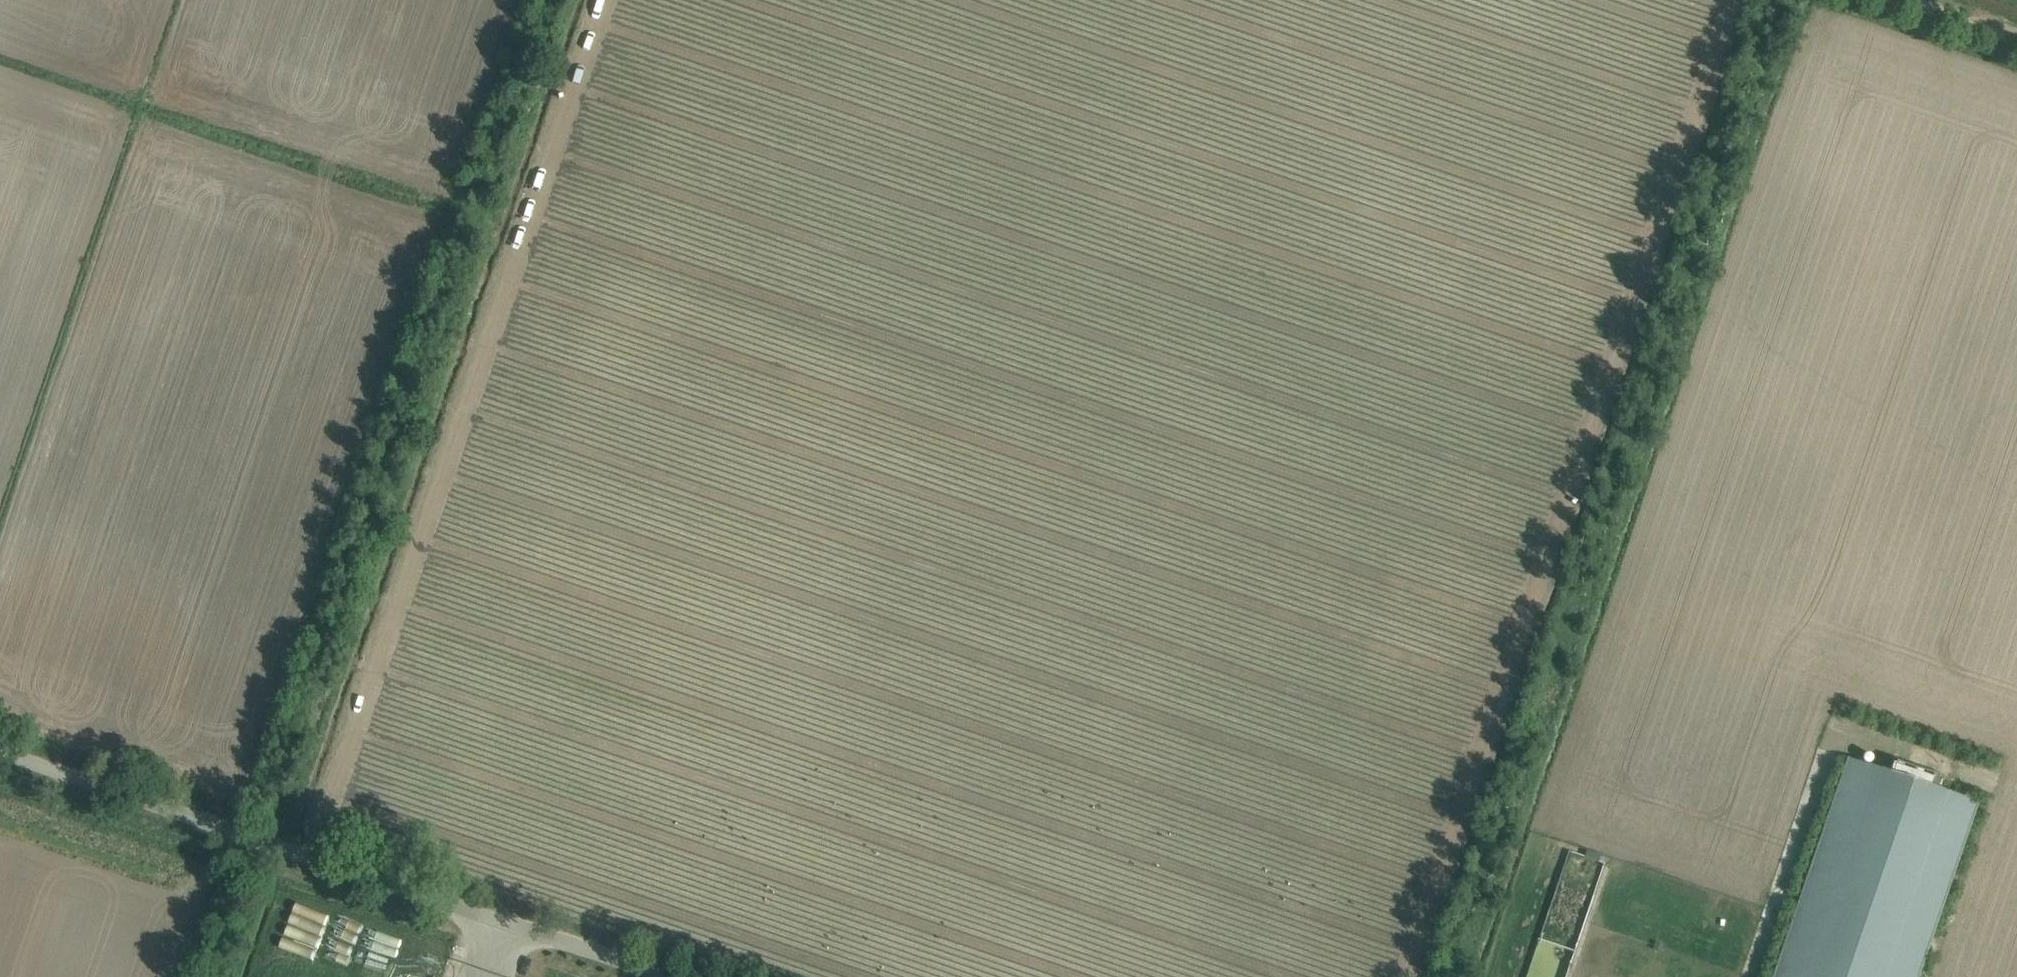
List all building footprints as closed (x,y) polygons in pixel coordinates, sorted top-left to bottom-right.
[(1774,976),(1917,976),(1976,802),(1938,789),(1942,775),(1893,758),(1888,772),(1849,759),(1774,976)]
